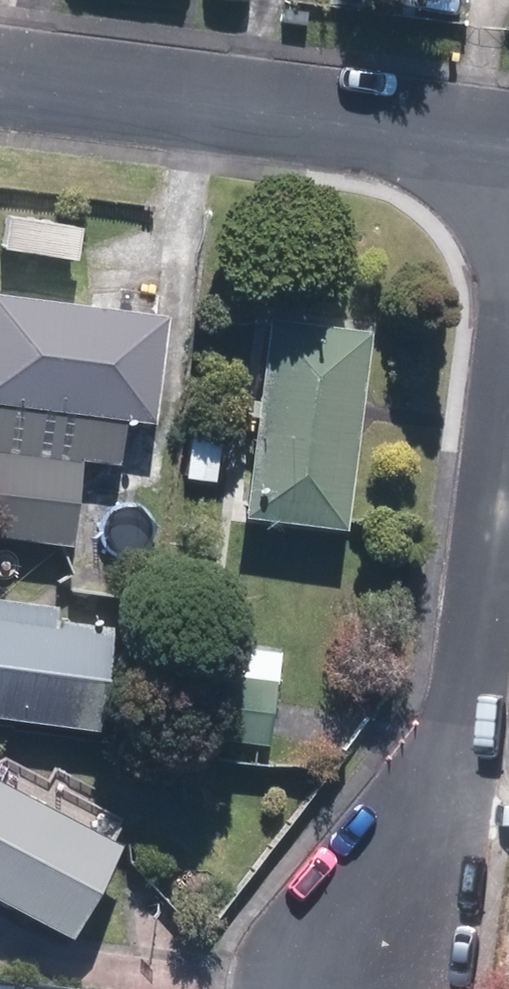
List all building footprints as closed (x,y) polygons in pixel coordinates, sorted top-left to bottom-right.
[(74,542),(70,586),(143,593),(171,309),(0,292),(0,535),(74,542)] [(373,322),(271,311),(252,507),(353,517),(373,322)] [(112,717),(120,615),(68,611),(69,596),(0,590),(0,708),(112,717)] [(272,734),(278,645),(191,639),(185,728),(272,734)] [(0,767),(0,884),(82,925),(129,832),(0,767)]
